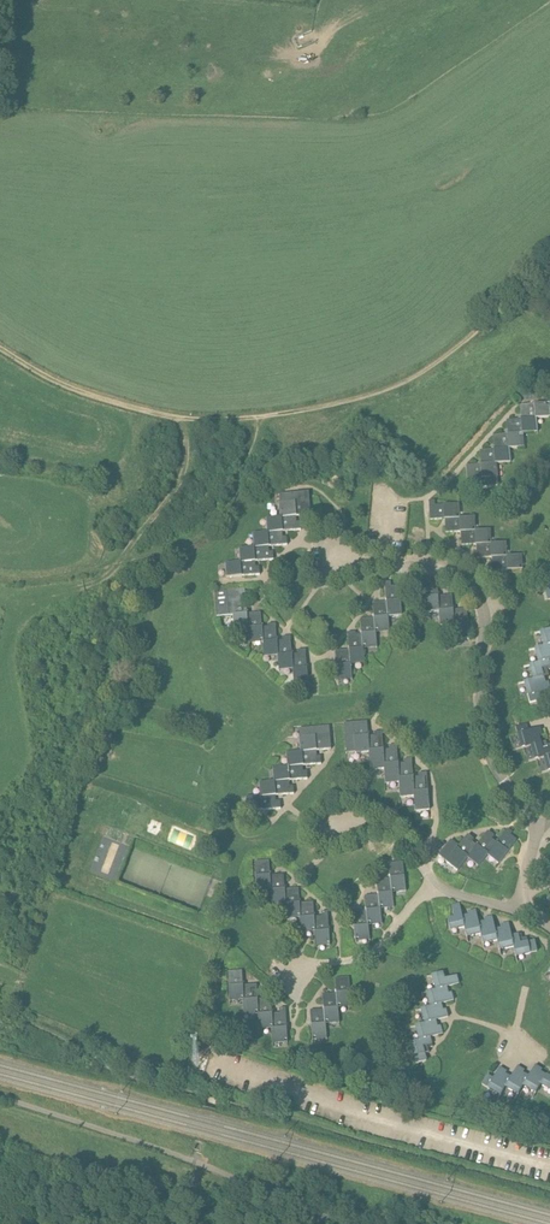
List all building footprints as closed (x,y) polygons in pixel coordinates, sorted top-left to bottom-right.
[(521,419),(533,418),(549,417),(549,416),(548,416),(547,403),(549,403),(549,402),(520,405),(521,419)] [(506,420),(508,434),(519,434),(537,432),(537,431),(534,432),(533,418),(521,419),(506,420)] [(493,435),(494,449),(506,449),(524,447),(521,447),(519,434),(508,434),(493,435)] [(481,465),(492,464),(510,462),(507,462),(506,449),(494,449),(480,451),(481,464),(481,465)] [(468,488),(494,486),(492,464),(481,465),(481,464),(466,466),(468,488)] [(283,504),(284,517),(296,517),(296,516),(311,515),(309,501),(280,504),(283,504)] [(445,519),(457,518),(456,505),(459,505),(459,504),(435,505),(435,501),(429,501),(430,520),(445,519)] [(269,519),(270,532),(282,532),(282,531),(297,530),(296,517),(284,517),(266,518),(266,519),(269,519)] [(446,533),(461,532),(472,531),(471,518),(475,517),(457,518),(445,519),(446,533)] [(462,546),(476,545),(488,544),(487,530),(491,530),(472,531),(461,532),(462,546)] [(256,534),(257,547),(269,546),(283,545),(282,532),(270,532),(252,533),(252,534),(256,534)] [(477,558),(492,557),(504,556),(503,543),(506,543),(506,542),(488,544),(476,545),(477,558)] [(242,549),(243,562),(255,561),(255,564),(255,561),(270,560),(269,546),(257,547),(239,548),(239,549),(242,549)] [(522,555),(504,556),(492,557),(493,571),(523,569),(523,568),(520,569),(519,556),(522,556),(522,555)] [(253,585),(252,575),(256,575),(255,564),(255,561),(243,562),(225,563),(225,564),(228,564),(230,577),(237,576),(237,579),(234,579),(235,586),(253,585)] [(425,609),(439,608),(438,596),(437,581),(423,582),(425,612),(426,612),(425,609)] [(385,582),(386,602),(388,614),(401,612),(401,616),(402,616),(399,586),(391,586),(391,582),(385,582)] [(234,627),(247,626),(246,614),(250,614),(250,613),(247,614),(245,594),(239,595),(240,599),(232,600),(233,630),(234,630),(234,627)] [(438,596),(439,608),(440,626),(441,626),(440,623),(454,622),(453,610),(452,595),(438,596)] [(374,618),(375,630),(389,628),(389,632),(388,614),(386,602),(373,603),(374,618)] [(453,610),(454,622),(455,640),(456,640),(456,636),(469,635),(467,609),(453,610)] [(249,641),(262,639),(261,628),(264,627),(262,627),(261,613),(250,613),(250,614),(246,614),(247,626),(249,644),(249,641)] [(362,634),(363,646),(376,644),(377,648),(375,630),(374,618),(360,619),(362,634)] [(264,654),(277,653),(276,641),(279,641),(277,641),(276,626),(264,627),(261,628),(262,639),(264,657),(264,654)] [(544,646),(546,652),(549,651),(549,629),(534,633),(534,634),(541,632),(544,646)] [(350,650),(351,661),(364,660),(364,664),(365,664),(363,646),(362,634),(348,635),(349,650),(350,650)] [(279,668),(292,667),(291,655),(294,655),(294,654),(292,655),(291,640),(279,641),(276,641),(277,653),(279,671),(279,668)] [(544,646),(529,650),(535,649),(539,662),(541,670),(542,669),(546,668),(546,671),(549,670),(549,664),(549,660),(549,659),(549,651),(546,652),(544,646)] [(353,680),(351,661),(350,650),(349,650),(336,651),(338,681),(339,681),(339,677),(352,676),(352,680),(353,680)] [(306,653),(294,654),(294,655),(291,655),(292,667),(294,685),(295,685),(294,681),(308,680),(306,653)] [(535,685),(545,683),(542,669),(541,670),(539,662),(523,666),(524,667),(530,665),(533,679),(535,685)] [(540,700),(538,693),(549,690),(549,687),(548,682),(545,683),(535,685),(533,679),(518,683),(518,684),(524,682),(530,703),(540,700)] [(347,750),(355,749),(355,753),(356,752),(356,749),(369,748),(369,736),(367,721),(353,723),(345,723),(347,750)] [(516,750),(531,746),(529,739),(539,736),(542,736),(540,728),(528,731),(526,724),(516,727),(522,748),(516,749),(516,750)] [(303,738),(304,751),(316,751),(331,749),(330,730),(329,727),(302,729),(303,737),(300,738),(303,738)] [(370,763),(383,762),(383,750),(382,735),(369,736),(369,748),(370,766),(371,766),(370,763)] [(529,761),(544,757),(545,757),(543,750),(539,736),(529,739),(531,746),(535,759),(529,761)] [(549,771),(549,745),(546,746),(547,749),(543,750),(545,757),(544,757),(548,771),(542,772),(542,773),(549,771)] [(385,777),(398,776),(398,764),(397,749),(383,750),(383,762),(385,780),(385,777)] [(289,753),(291,766),(303,766),(318,764),(316,751),(304,751),(286,753),(289,753)] [(400,790),(413,789),(413,777),(412,763),(398,764),(398,776),(400,794),(400,790)] [(277,781),(289,780),(304,779),(303,766),(291,766),(272,768),(276,768),(277,781)] [(413,777),(413,789),(415,807),(415,804),(428,803),(429,806),(429,803),(427,776),(413,777)] [(262,783),(263,796),(275,795),(290,794),(289,780),(277,781),(259,783),(262,783)] [(275,795),(263,796),(245,798),(249,798),(250,811),(257,811),(257,813),(255,814),(256,821),(274,819),(273,809),(277,809),(275,795)] [(496,843),(489,853),(500,861),(498,863),(498,864),(517,840),(510,835),(512,832),(508,829),(496,843)] [(461,844),(459,846),(457,844),(458,842),(453,838),(442,852),(450,858),(447,861),(459,870),(469,856),(476,846),(470,841),(473,838),(468,835),(461,844)] [(478,867),(489,853),(496,843),(486,835),(476,846),(469,856),(480,864),(478,867)] [(257,888),(270,887),(270,876),(271,876),(270,876),(269,861),(255,862),(257,892),(258,892),(257,888)] [(389,864),(390,878),(391,878),(393,890),(405,889),(406,892),(403,862),(389,864)] [(272,902),(285,901),(285,890),(285,889),(284,875),(271,876),(270,876),(270,887),(271,905),(272,905),(272,902)] [(377,880),(378,895),(379,895),(380,906),(394,905),(394,908),(395,908),(393,890),(391,878),(390,878),(377,880)] [(286,916),(300,915),(299,903),(300,903),(299,889),(285,889),(285,890),(285,901),(286,919),(287,919),(286,916)] [(367,911),(368,923),(381,921),(382,924),(380,906),(379,895),(378,895),(365,896),(366,911),(367,911)] [(301,930),(315,929),(314,917),(313,902),(300,903),(299,903),(300,915),(301,933),(302,933),(301,930)] [(471,926),(468,915),(462,916),(460,904),(451,906),(454,918),(448,920),(450,931),(451,930),(450,930),(464,927),(471,926)] [(468,915),(471,926),(464,927),(467,942),(468,942),(466,937),(480,934),(480,933),(487,932),(485,922),(479,923),(476,910),(468,912),(468,915)] [(370,941),(368,923),(367,911),(366,911),(353,912),(355,939),(369,937),(369,941),(370,941)] [(314,917),(315,929),(316,947),(317,947),(316,944),(330,943),(328,912),(322,912),(322,917),(314,917)] [(483,943),(497,940),(496,940),(504,938),(501,928),(495,930),(492,917),(484,919),(485,922),(487,932),(480,933),(480,934),(483,949),(484,949),(483,943)] [(499,950),(513,947),(513,946),(521,945),(521,944),(520,940),(522,939),(521,934),(512,936),(509,923),(501,925),(501,928),(504,938),(496,940),(497,940),(500,956),(500,955),(499,950)] [(516,956),(537,952),(535,941),(521,944),(521,945),(513,946),(513,947),(516,962),(517,962),(516,956)] [(242,971),(228,972),(229,1002),(230,1002),(230,998),(243,998),(242,986),(243,986),(242,971)] [(433,976),(436,990),(437,990),(439,996),(448,993),(447,987),(459,984),(457,976),(445,979),(443,973),(427,977),(427,978),(433,976)] [(335,978),(336,993),(337,993),(338,1005),(351,1004),(352,1007),(349,977),(335,978)] [(242,986),(243,998),(244,1016),(244,1012),(258,1012),(257,1000),(258,1000),(257,985),(243,986),(242,986)] [(433,1013),(443,1010),(441,1004),(454,1000),(452,992),(448,993),(439,996),(437,990),(436,990),(421,994),(422,994),(427,993),(431,1006),(433,1013)] [(336,993),(323,995),(324,1009),(325,1009),(326,1021),(339,1020),(339,1023),(340,1023),(338,1005),(337,993),(336,993)] [(257,1000),(258,1012),(259,1030),(259,1026),(272,1026),(271,1014),(272,1014),(271,999),(258,1000),(257,1000)] [(421,1010),(425,1023),(426,1023),(427,1030),(438,1027),(436,1021),(448,1017),(446,1009),(443,1010),(433,1013),(431,1006),(416,1011),(421,1010)] [(271,1014),(272,1026),(273,1044),(274,1044),(274,1040),(287,1040),(286,1008),(280,1008),(280,1013),(272,1014),(271,1014)] [(310,1010),(312,1037),(326,1036),(326,1039),(327,1039),(326,1021),(325,1009),(324,1009),(310,1010)] [(416,1026),(420,1040),(422,1047),(423,1047),(427,1046),(428,1049),(433,1047),(430,1037),(443,1034),(441,1026),(438,1027),(427,1030),(426,1023),(425,1023),(410,1027),(410,1028),(416,1026)] [(416,1064),(427,1061),(423,1047),(422,1047),(420,1040),(405,1044),(405,1045),(410,1043),(416,1064)] [(533,1098),(541,1085),(536,1081),(541,1072),(542,1070),(535,1065),(529,1076),(523,1073),(518,1082),(524,1086),(536,1093),(533,1098)] [(516,1099),(524,1086),(518,1082),(523,1073),(525,1071),(518,1066),(511,1078),(506,1075),(500,1083),(506,1087),(518,1094),(515,1099),(516,1099)] [(500,1083),(506,1075),(507,1072),(500,1068),(493,1079),(487,1075),(482,1084),(500,1095),(497,1100),(498,1101),(506,1087),(500,1083)] [(541,1072),(536,1081),(541,1085),(549,1090),(549,1078),(541,1072)] [(96,1176),(98,1170),(88,1166),(85,1173),(95,1177),(96,1176)]
